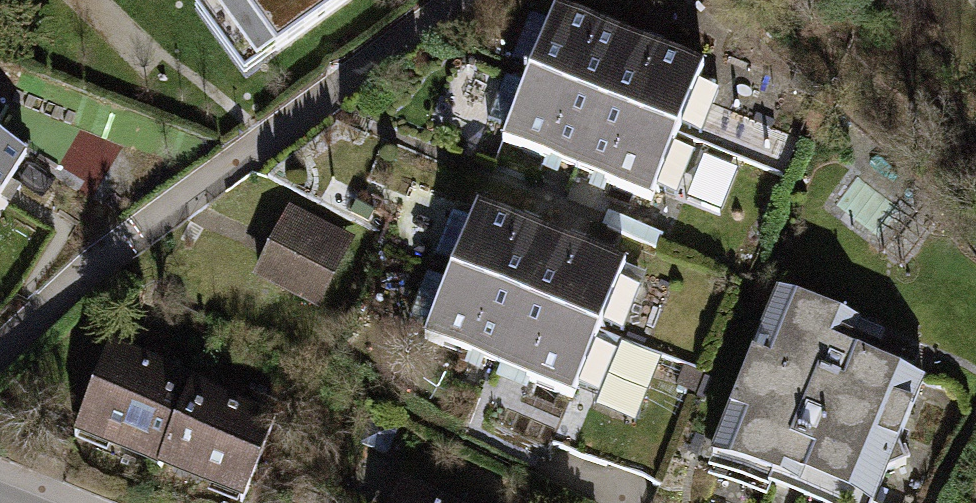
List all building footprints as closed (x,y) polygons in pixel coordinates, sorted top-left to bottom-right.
[(277,52),(349,0),(240,0),(277,52)] [(602,29),(556,10),(550,24),(530,16),(512,60),(532,68),(529,76),(604,105),(629,43),(600,31),(602,29)] [(629,43),(604,105),(677,135),(681,126),(701,134),(719,89),(699,81),(704,69),(658,51),(657,54),(629,43)] [(604,105),(529,76),(526,84),(506,76),(488,121),(508,129),(503,142),(550,161),(551,158),(579,168),(604,105)] [(677,135),(604,105),(579,168),(606,179),(605,182),(651,201),(656,187),(677,195),(694,151),(674,143),(677,135)] [(26,156),(0,140),(0,197),(26,156)] [(525,302),(550,239),(522,228),(523,225),(477,207),(472,220),(452,212),(434,256),(455,264),(451,273),(525,302)] [(661,235),(612,215),(607,228),(656,248),(661,235)] [(258,273),(318,303),(345,249),(342,247),(340,251),(287,224),(289,220),(286,219),(258,273)] [(550,239),(525,302),(598,332),(602,323),(623,331),(640,287),(620,279),(625,266),(579,247),(578,250),(550,239)] [(525,302),(451,273),(448,281),(428,273),(409,318),(430,326),(425,339),(471,357),(472,355),(500,366),(525,302)] [(778,293),(713,458),(772,481),(771,484),(821,502),(874,502),(886,474),(905,465),(897,445),(922,380),(873,361),(883,334),(778,293)] [(525,302),(500,366),(528,377),(527,380),(572,398),(578,385),(598,393),(616,349),(595,340),(598,332),(525,302)] [(661,357),(598,332),(595,340),(616,349),(598,393),(594,406),(635,422),(661,357)] [(143,368),(147,360),(111,343),(108,351),(143,368)] [(78,428),(162,461),(190,390),(165,379),(169,371),(174,361),(151,350),(147,360),(143,368),(108,351),(78,428)] [(190,390),(193,382),(169,371),(165,379),(190,390)] [(211,401),(215,393),(193,382),(190,390),(211,401)] [(211,401),(190,390),(162,461),(246,494),(271,429),(235,412),(239,404),(244,394),(220,383),(215,393),(211,401)] [(235,412),(271,429),(275,421),(239,404),(235,412)] [(159,470),(162,461),(78,428),(75,436),(159,470)] [(772,481),(713,458),(708,473),(766,497),(771,484),(772,481)] [(243,502),(246,494),(162,461),(159,470),(243,502)] [(402,482),(398,490),(425,502),(445,502),(402,482)] [(398,490),(393,502),(425,502),(398,490)]
